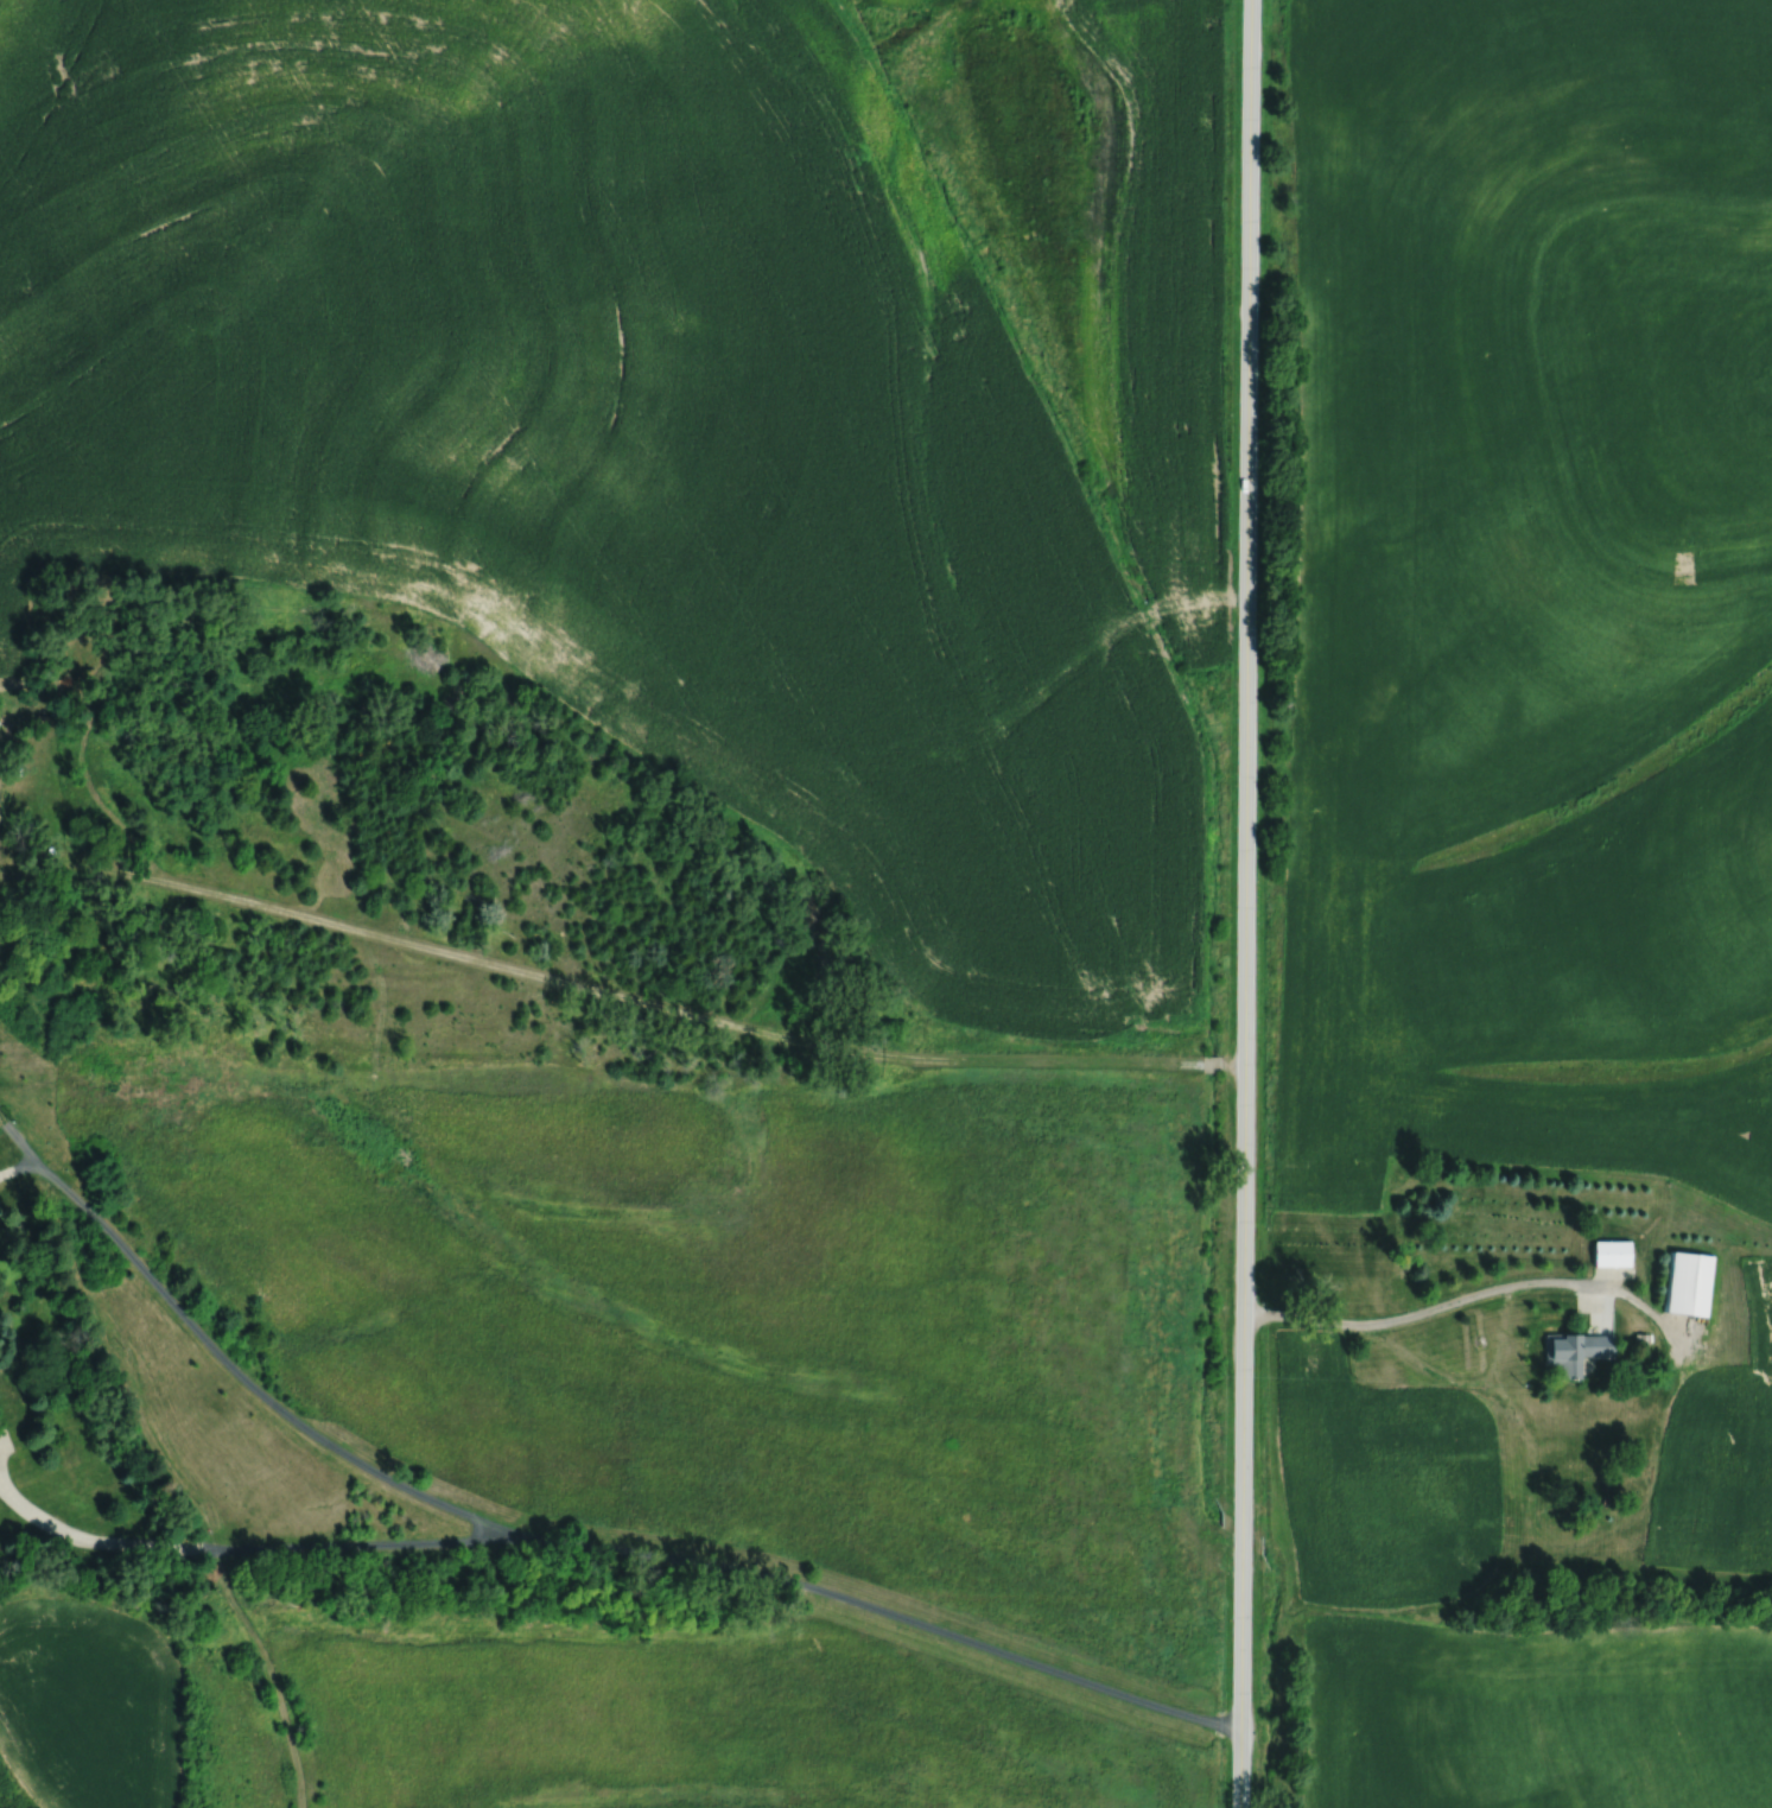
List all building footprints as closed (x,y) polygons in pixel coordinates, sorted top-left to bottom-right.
[(1630,1265),(1630,1241),(1593,1241),(1593,1265),(1630,1265)] [(1669,1250),(1662,1311),(1706,1315),(1711,1255),(1669,1250)] [(1545,1332),(1545,1363),(1561,1363),(1561,1377),(1580,1377),(1580,1355),(1593,1355),(1593,1356),(1613,1357),(1613,1334),(1579,1334),(1579,1332),(1561,1331),(1561,1332),(1545,1332)] [(1633,1333),(1633,1344),(1646,1344),(1646,1333),(1633,1333)]
